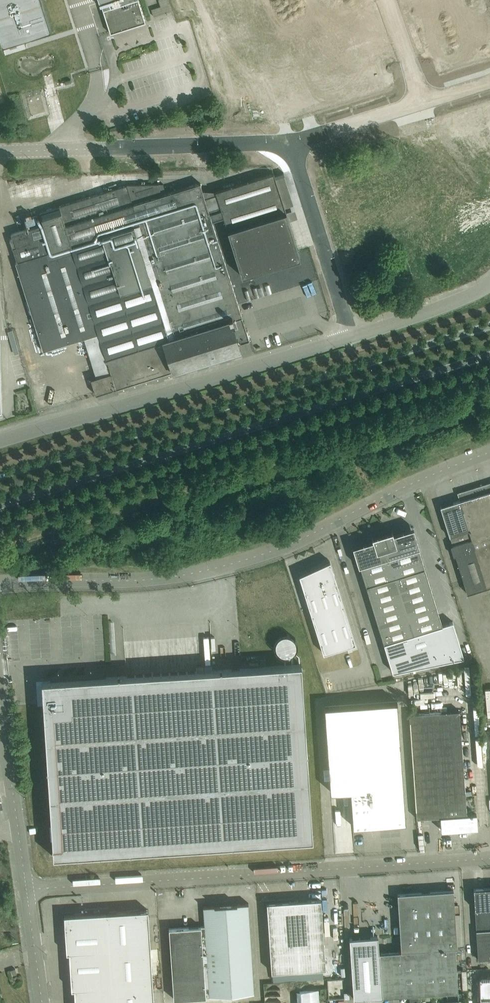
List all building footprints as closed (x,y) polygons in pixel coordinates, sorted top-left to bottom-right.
[(2,46),(50,31),(41,0),(0,0),(0,40),(2,46)] [(99,2),(100,2),(110,33),(145,21),(138,0),(98,0),(99,2)] [(159,12),(178,8),(176,0),(166,0),(167,3),(158,5),(159,12)] [(467,30),(489,24),(489,0),(458,0),(467,30)] [(298,250),(288,220),(286,212),(284,207),(275,178),(273,173),(215,191),(216,194),(220,206),(242,276),(300,258),(298,250)] [(249,339),(208,209),(204,197),(200,182),(162,194),(162,193),(165,192),(163,184),(127,184),(39,212),(43,224),(26,229),(11,233),(12,238),(9,239),(12,248),(13,248),(17,261),(15,262),(43,351),(84,338),(96,377),(90,379),(95,394),(107,391),(240,349),(238,343),(249,339)] [(10,186),(11,198),(52,196),(51,185),(10,186)] [(204,197),(208,209),(220,206),(216,194),(204,197)] [(312,227),(300,230),(304,243),(316,240),(312,227)] [(468,489),(468,491),(458,494),(460,500),(440,506),(449,536),(450,536),(452,544),(467,593),(489,586),(489,482),(468,489)] [(392,672),(464,657),(453,621),(442,624),(418,547),(419,547),(417,538),(416,538),(415,535),(413,533),(411,532),(409,531),(406,531),(403,531),(393,534),(392,531),(372,537),(373,540),(363,543),(363,544),(360,545),(358,546),(357,548),(356,551),(356,554),(356,557),(358,566),(360,565),(392,672)] [(355,643),(330,561),(299,575),(323,653),(355,643)] [(286,652),(303,650),(301,633),(284,635),(286,652)] [(312,839),(312,837),(301,664),(41,681),(53,856),(127,851),(312,839)] [(397,701),(324,706),(330,791),(350,790),(352,826),(370,825),(370,824),(405,822),(397,701)] [(477,827),(476,814),(467,814),(459,710),(410,714),(410,721),(416,818),(440,816),(441,830),(442,830),(442,828),(471,826),(471,828),(477,827)] [(476,930),(478,958),(489,957),(489,887),(473,888),(476,930)] [(378,936),(349,937),(353,998),(382,996),(409,994),(419,994),(446,992),(458,991),(455,947),(457,947),(453,890),(398,893),(397,893),(401,951),(379,952),(378,936)] [(321,898),(294,900),(266,902),(271,971),(325,968),(321,898)] [(248,903),(237,903),(237,904),(238,908),(214,909),(213,905),(214,905),(203,906),(204,926),(169,928),(173,999),(209,996),(253,993),(247,903),(248,903)] [(64,915),(66,952),(69,952),(71,989),(74,988),(75,1002),(154,1002),(148,909),(64,915)] [(479,978),(480,999),(489,999),(489,978),(479,978)] [(318,989),(299,990),(300,1002),(318,1002),(318,989)] [(458,991),(446,992),(447,1002),(459,1002),(458,991)] [(419,994),(409,994),(410,1002),(420,1002),(419,994)]
